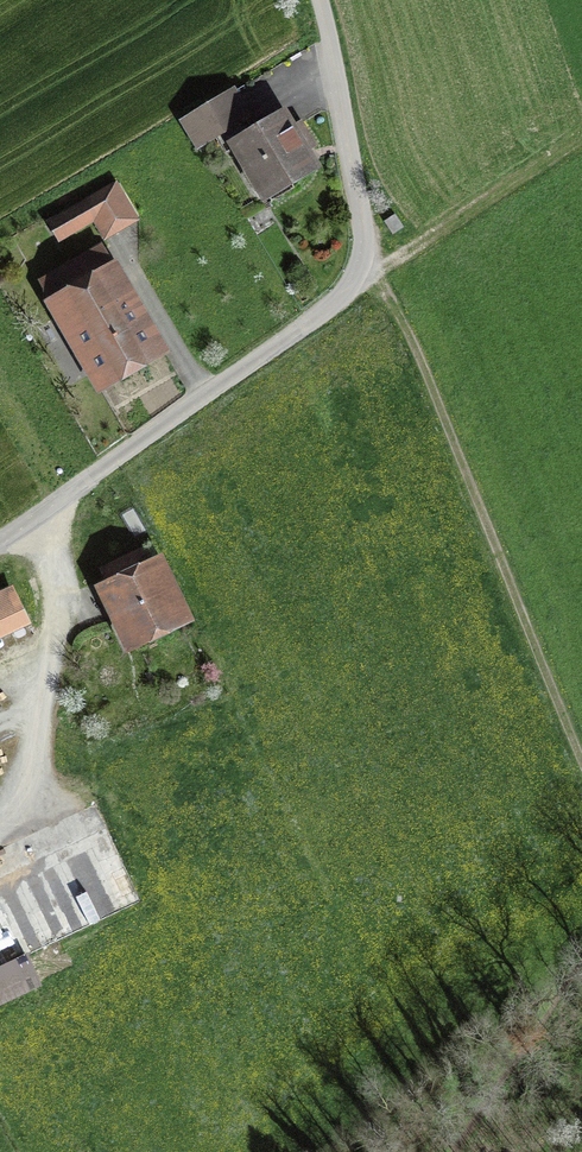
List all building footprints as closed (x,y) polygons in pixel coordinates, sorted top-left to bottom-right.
[(225,152),(236,145),(254,133),(230,94),(187,120),(201,143),(215,135),(225,152)] [(282,116),(254,133),(236,145),(266,194),(312,167),(298,144),(308,137),(300,123),(290,129),(282,116)] [(58,256),(96,234),(105,248),(138,228),(129,215),(114,188),(42,229),(58,256)] [(384,222),(393,235),(404,228),(395,215),(384,222)] [(49,281),(104,375),(151,348),(96,254),(49,281)] [(145,549),(102,570),(135,639),(178,619),(145,549)] [(35,624),(18,590),(0,598),(0,641),(35,624)] [(0,877),(0,1001),(37,983),(24,956),(141,901),(106,827),(0,877)]
